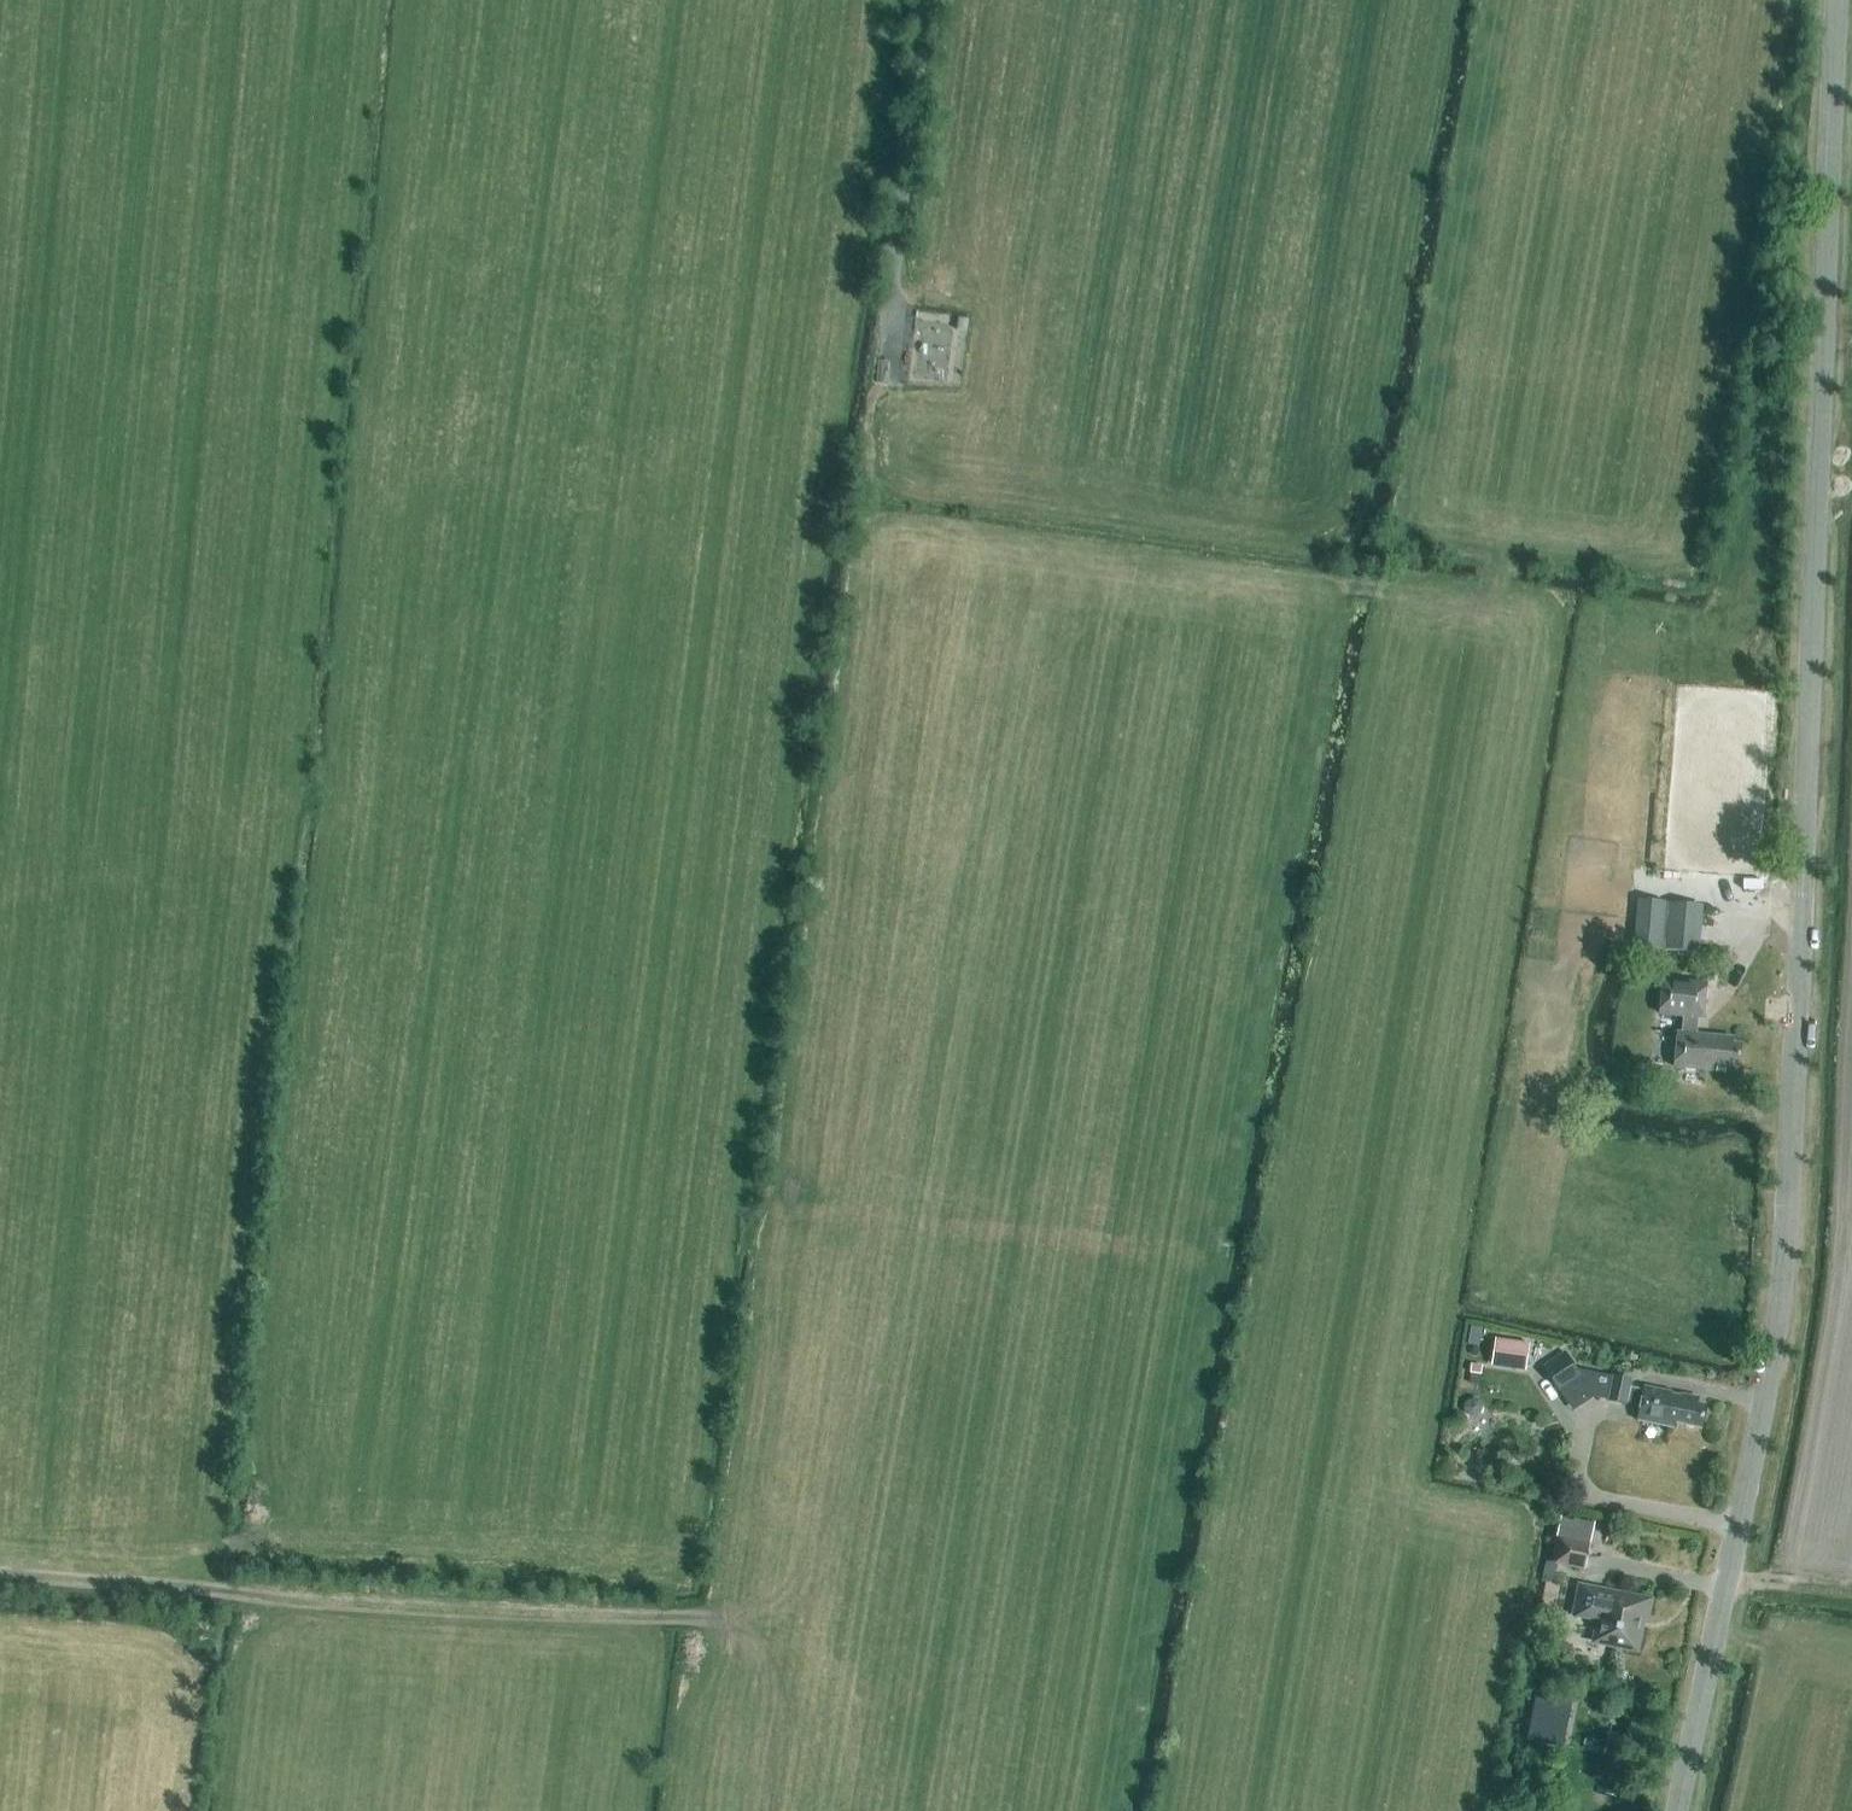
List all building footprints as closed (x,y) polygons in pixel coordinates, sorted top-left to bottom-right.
[(1699,949),(1702,903),(1637,899),(1634,945),(1699,949)] [(1704,1018),(1707,981),(1664,978),(1661,1014),(1684,1016),(1683,1031),(1678,1030),(1675,1067),(1712,1070),(1712,1063),(1739,1066),(1741,1043),(1733,1042),(1734,1038),(1697,1035),(1698,1017),(1704,1018)] [(1491,1358),(1524,1363),(1527,1341),(1494,1337),(1491,1358)] [(1637,1378),(1620,1374),(1574,1363),(1565,1350),(1542,1365),(1572,1411),(1598,1395),(1631,1403),(1633,1397),(1647,1401),(1642,1419),(1679,1427),(1680,1423),(1707,1429),(1712,1406),(1703,1404),(1704,1397),(1650,1385),(1650,1388),(1635,1385),(1637,1378)] [(1480,1364),(1471,1362),(1470,1370),(1479,1371),(1480,1364)] [(1482,1406),(1479,1400),(1473,1397),(1466,1400),(1464,1407),(1467,1413),(1474,1415),(1480,1412),(1482,1406)] [(1587,1566),(1593,1540),(1560,1533),(1554,1559),(1587,1566)] [(1556,1563),(1545,1562),(1543,1575),(1554,1577),(1556,1563)] [(1645,1617),(1646,1616),(1649,1600),(1583,1585),(1576,1613),(1600,1619),(1595,1639),(1635,1648),(1640,1627),(1638,1627),(1640,1619),(1642,1619),(1643,1619),(1644,1618),(1645,1617)] [(1563,1747),(1571,1704),(1536,1698),(1528,1741),(1563,1747)]
